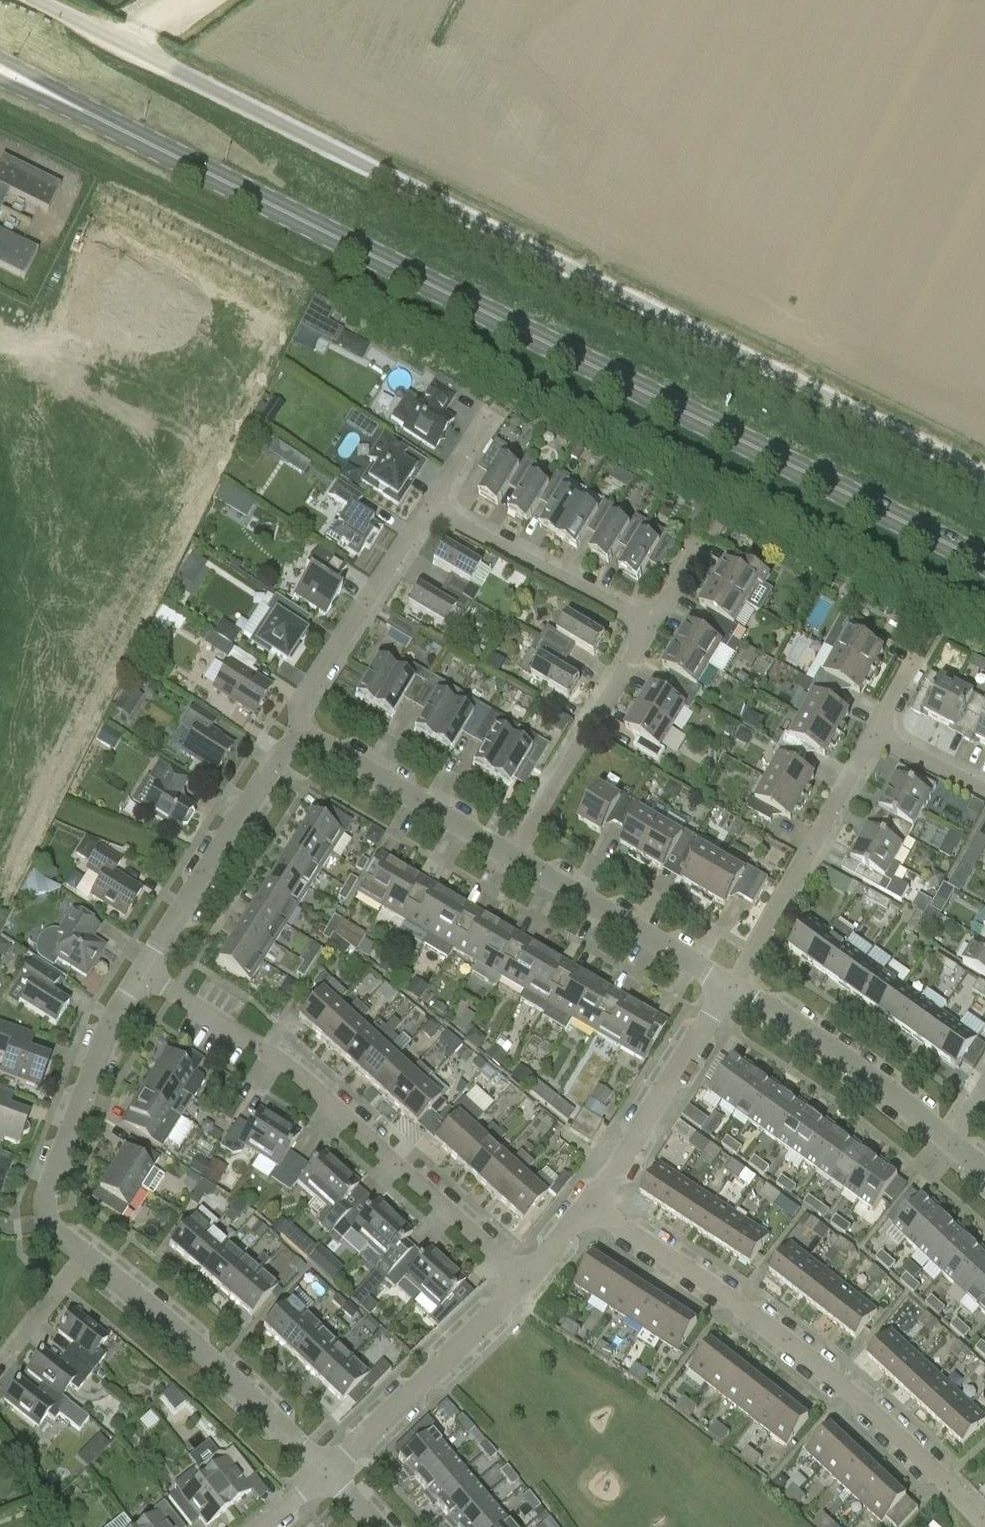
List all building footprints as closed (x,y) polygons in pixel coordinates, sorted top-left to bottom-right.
[(8,193),(48,212),(60,186),(1,158),(0,161),(0,210),(8,193)] [(24,279),(37,251),(0,233),(0,267),(24,279)] [(362,356),(367,344),(342,332),(336,344),(362,356)] [(434,383),(417,408),(411,403),(406,404),(400,414),(401,419),(407,423),(403,430),(434,450),(454,420),(443,413),(455,396),(434,383)] [(265,408),(258,418),(270,426),(277,416),(265,408)] [(364,420),(357,431),(370,439),(377,429),(364,420)] [(373,464),(361,482),(398,505),(409,487),(405,485),(415,471),(401,461),(407,451),(383,435),(375,448),(377,449),(369,461),(373,464)] [(498,505),(511,483),(520,469),(501,457),(507,447),(497,441),(482,466),(492,472),(479,494),(498,505)] [(511,483),(522,490),(509,512),(527,523),(542,498),(550,486),(531,475),(537,465),(526,458),(520,469),(511,483)] [(542,498),(553,505),(540,527),(558,538),(580,501),(562,490),(568,480),(557,473),(550,486),(542,498)] [(327,497),(347,511),(337,526),(333,523),(324,536),(339,546),(341,542),(349,546),(346,550),(357,558),(364,547),(368,550),(383,527),(356,509),(362,499),(336,482),(327,497)] [(237,495),(222,487),(214,501),(228,509),(237,495)] [(590,527),(600,533),(611,515),(615,508),(605,502),(599,512),(580,501),(558,538),(577,549),(590,527)] [(608,563),(622,540),(632,547),(647,522),(637,515),(630,526),(611,515),(600,533),(589,552),(608,563)] [(677,539),(666,533),(647,522),(632,547),(619,569),(638,581),(651,558),(662,564),(677,539)] [(443,545),(432,564),(454,577),(447,588),(473,603),(480,591),(469,585),(480,566),(443,545)] [(294,595),(325,616),(341,592),(334,587),(346,568),(318,550),(306,569),(310,571),(294,595)] [(178,582),(194,589),(208,560),(191,552),(178,582)] [(737,557),(731,567),(725,564),(719,574),(715,571),(708,582),(747,605),(758,585),(763,588),(770,576),(737,557)] [(700,605),(714,613),(708,624),(740,643),(746,633),(734,625),(747,605),(708,582),(702,592),(706,595),(700,605)] [(418,587),(407,606),(444,628),(455,609),(466,615),(473,603),(447,588),(440,600),(418,587)] [(285,661),(304,634),(301,632),(300,626),(306,616),(275,596),(265,610),(270,613),(252,639),(253,643),(266,652),(270,651),(285,661)] [(176,614),(170,624),(180,631),(186,621),(176,614)] [(594,656),(606,637),(569,615),(557,634),(547,627),(540,639),(565,654),(572,642),(594,656)] [(418,631),(393,616),(386,626),(412,641),(418,631)] [(837,653),(876,675),(882,664),(878,661),(883,651),(869,643),(874,633),(849,619),(843,630),(847,633),(837,653)] [(671,643),(710,666),(721,647),(734,653),(740,643),(708,624),(702,634),(688,625),(682,635),(678,633),(671,643)] [(232,646),(235,640),(218,629),(215,635),(232,646)] [(203,644),(227,659),(234,649),(210,633),(203,644)] [(525,664),(535,671),(532,676),(569,698),(580,679),(558,666),(565,654),(540,639),(533,651),(525,664)] [(663,666),(677,675),(671,685),(706,706),(712,696),(697,687),(710,666),(671,643),(665,654),(669,657),(663,666)] [(470,649),(475,660),(482,657),(478,646),(470,649)] [(814,682),(840,696),(846,685),(860,693),(866,683),(870,685),(876,675),(837,653),(826,673),(821,670),(814,682)] [(971,663),(984,670),(984,669),(984,661),(975,656),(971,663)] [(373,706),(395,670),(377,659),(355,696),(373,706)] [(213,689),(253,714),(271,687),(231,661),(213,689)] [(392,717),(405,695),(416,702),(430,677),(411,665),(405,675),(395,670),(373,706),(392,717)] [(736,680),(745,685),(750,678),(741,672),(736,680)] [(939,722),(957,687),(931,673),(911,712),(922,718),(924,714),(939,722)] [(416,702),(427,708),(414,730),(432,741),(460,694),(430,677),(416,702)] [(849,714),(834,706),(840,696),(814,682),(808,694),(813,696),(802,716),(841,738),(847,727),(843,725),(849,714)] [(689,711),(695,701),(705,707),(706,706),(671,685),(665,696),(650,687),(645,697),(640,694),(634,705),(672,728),(684,709),(689,711)] [(964,739),(983,700),(957,687),(939,722),(954,730),(953,733),(964,739)] [(451,752),(464,730),(474,736),(489,711),(460,694),(432,741),(451,752)] [(983,700),(964,739),(974,744),(976,741),(984,745),(984,701),(983,700)] [(665,750),(661,748),(672,728),(634,705),(628,716),(632,718),(626,728),(640,737),(634,747),(658,762),(665,750)] [(232,747),(219,739),(221,736),(211,728),(215,721),(194,708),(182,726),(194,734),(182,753),(215,774),(232,747)] [(485,742),(472,764),(491,775),(518,728),(489,711),(474,736),(485,742)] [(786,734),(786,735),(778,731),(772,741),(780,746),(805,759),(811,749),(825,757),(831,746),(835,749),(841,738),(802,716),(791,736),(786,734)] [(729,739),(735,730),(726,725),(723,729),(725,736),(729,739)] [(97,740),(114,749),(121,737),(104,727),(97,740)] [(522,764),(534,771),(548,746),(518,728),(491,775),(509,786),(522,764)] [(774,757),(778,759),(767,779),(807,801),(813,790),(808,788),(814,778),(799,770),(805,759),(780,746),(774,757)] [(194,807),(181,799),(180,794),(188,781),(159,762),(148,779),(158,786),(142,810),(178,832),(194,807)] [(888,794),(922,813),(936,786),(899,766),(892,777),(896,779),(888,794)] [(756,799),(752,797),(745,809),(770,822),(776,812),(791,820),(796,809),(801,812),(807,801),(767,779),(756,799)] [(579,821),(600,834),(608,819),(619,825),(633,801),(622,794),(619,799),(599,787),(579,821)] [(870,817),(908,838),(922,813),(888,794),(880,809),(876,807),(870,817)] [(637,800),(645,805),(648,799),(641,795),(637,800)] [(639,862),(662,823),(642,812),(645,807),(633,801),(619,825),(629,832),(621,846),(631,852),(628,856),(639,862)] [(975,803),(969,813),(979,818),(984,808),(975,803)] [(325,806),(317,818),(312,814),(300,833),(332,853),(344,834),(345,835),(352,823),(325,806)] [(860,845),(894,864),(908,838),(870,817),(864,828),(868,830),(860,845)] [(662,870),(671,856),(681,862),(695,837),(684,830),(681,835),(662,823),(639,862),(650,868),(652,864),(662,870)] [(384,834),(370,826),(363,838),(376,846),(384,834)] [(288,851),(320,871),(332,853),(300,833),(288,851)] [(962,841),(951,835),(940,855),(951,862),(962,841)] [(88,837),(77,854),(88,861),(99,844),(88,837)] [(701,899),(724,860),(704,848),(707,844),(695,837),(681,862),(691,868),(683,882),(693,888),(690,892),(701,899)] [(894,864),(860,845),(851,860),(848,858),(842,869),(880,890),(894,864)] [(141,891),(114,874),(122,861),(100,846),(85,870),(87,872),(74,893),(87,901),(91,895),(124,917),(141,891)] [(982,858),(976,854),(969,850),(964,859),(963,861),(969,864),(976,868),(982,858)] [(277,869),(308,890),(320,871),(288,851),(277,869)] [(381,908),(402,871),(390,864),(392,861),(380,854),(357,894),(381,908)] [(362,872),(368,862),(361,858),(355,868),(362,872)] [(767,879),(758,874),(746,867),(743,871),(724,860),(701,899),(712,905),(714,901),(724,907),(733,892),(753,904),(767,879)] [(265,888),(297,908),(308,890),(277,869),(265,888)] [(405,922),(428,882),(417,876),(415,879),(402,871),(381,908),(405,922)] [(943,883),(945,879),(934,874),(929,883),(940,889),(943,883)] [(29,886),(31,898),(45,896),(41,880),(34,876),(31,882),(29,886)] [(357,881),(350,877),(344,887),(351,891),(357,881)] [(953,879),(949,886),(961,893),(965,886),(953,879)] [(428,882),(405,922),(428,936),(450,899),(437,892),(439,889),(428,882)] [(854,897),(860,886),(853,882),(846,893),(854,897)] [(338,897),(345,901),(351,891),(344,887),(338,897)] [(253,906),(285,926),(297,908),(265,888),(253,906)] [(870,891),(866,899),(877,905),(881,897),(870,891)] [(912,908),(917,911),(925,915),(932,902),(919,895),(912,908)] [(888,911),(892,903),(881,897),(877,905),(888,911)] [(450,899),(428,936),(422,946),(447,960),(453,950),(476,910),(465,904),(463,907),(450,899)] [(947,904),(937,899),(930,909),(940,915),(947,904)] [(242,924),(274,944),(285,926),(253,906),(242,924)] [(105,947),(92,939),(99,928),(72,910),(57,935),(63,939),(53,956),(86,977),(105,947)] [(453,950),(476,964),(498,927),(485,920),(487,917),(476,910),(453,950)] [(925,915),(917,911),(911,922),(919,926),(925,915)] [(341,921),(334,917),(328,927),(334,932),(336,928),(341,921)] [(789,948),(808,962),(829,932),(810,919),(789,948)] [(905,933),(913,937),(919,926),(911,922),(905,933)] [(827,975),(848,946),(847,945),(854,936),(836,923),(829,932),(808,962),(827,975)] [(230,942),(262,962),(274,944),(242,924),(230,942)] [(321,938),(328,942),(332,935),(334,932),(328,927),(321,938)] [(510,935),(498,927),(476,964),(470,973),(495,988),(500,978),(523,938),(512,932),(510,935)] [(332,935),(335,937),(348,944),(357,949),(361,942),(336,928),(334,932),(332,935)] [(500,978),(523,991),(524,992),(545,955),(533,948),(534,945),(523,938),(500,978)] [(979,938),(963,964),(984,977),(984,942),(979,938)] [(1,939),(0,940),(0,954),(4,957),(11,947),(1,939)] [(368,960),(376,947),(364,940),(357,954),(368,960)] [(262,962),(230,942),(218,961),(250,981),(262,962)] [(845,988),(866,959),(848,946),(827,975),(845,988)] [(316,957),(310,953),(303,963),(310,967),(316,957)] [(558,963),(545,955),(524,992),(523,991),(518,1000),(543,1015),(548,1006),(571,966),(560,959),(558,963)] [(937,955),(932,962),(943,969),(948,961),(937,955)] [(388,975),(395,963),(384,957),(377,969),(388,975)] [(864,1002),(885,972),(866,959),(845,988),(864,1002)] [(22,976),(25,979),(20,987),(23,996),(19,1002),(55,1025),(69,1004),(52,993),(61,980),(32,961),(22,976)] [(954,975),(958,968),(948,961),(943,969),(954,975)] [(297,973),(304,978),(310,967),(303,963),(297,973)] [(572,1020),(593,983),(580,976),(582,973),(571,966),(548,1006),(572,1020)] [(882,1015),(903,986),(885,972),(864,1002),(882,1015)] [(313,986),(320,993),(298,1017),(313,1031),(337,1005),(346,995),(324,974),(313,986)] [(280,990),(291,997),(293,994),(298,986),(295,984),(287,978),(280,990)] [(973,991),(980,996),(984,987),(984,984),(979,980),(973,991)] [(413,982),(405,992),(418,1001),(425,991),(413,982)] [(377,991),(383,996),(390,988),(384,983),(377,991)] [(595,1034),(619,994),(607,987),(606,990),(593,983),(572,1020),(595,1034)] [(901,1028),(922,999),(903,986),(882,1015),(901,1028)] [(922,999),(901,1028),(919,1041),(941,1012),(946,1005),(927,991),(922,999)] [(619,1048),(641,1011),(628,1004),(630,1000),(619,994),(595,1034),(619,1048)] [(356,1001),(348,1009),(355,1015),(362,1007),(356,1001)] [(446,1008),(435,1002),(432,1008),(442,1014),(446,1008)] [(328,1045),(352,1019),(337,1005),(313,1031),(328,1045)] [(361,1021),(369,1013),(362,1007),(355,1015),(361,1021)] [(416,1020),(422,1013),(415,1008),(409,1014),(416,1020)] [(641,1011),(619,1048),(644,1062),(667,1022),(655,1015),(653,1018),(641,1011)] [(938,1055),(959,1025),(941,1012),(919,1041),(938,1055)] [(342,1058),(366,1032),(352,1019),(328,1045),(342,1058)] [(388,1030),(392,1033),(399,1026),(392,1020),(385,1028),(388,1030)] [(433,1038),(440,1028),(430,1020),(422,1029),(433,1038)] [(465,1021),(463,1020),(461,1024),(458,1030),(466,1035),(471,1025),(470,1024),(469,1024),(465,1021)] [(28,1052),(33,1037),(0,1025),(0,1054),(7,1056),(0,1075),(0,1076),(38,1090),(49,1059),(28,1052)] [(959,1025),(938,1055),(957,1068),(978,1039),(959,1025)] [(385,1028),(378,1036),(384,1042),(392,1033),(388,1030),(385,1028)] [(485,1037),(474,1028),(465,1038),(476,1047),(485,1037)] [(357,1071),(381,1045),(366,1032),(342,1058),(357,1071)] [(448,1060),(455,1052),(461,1045),(448,1035),(445,1032),(438,1040),(448,1050),(443,1055),(448,1060)] [(394,1043),(398,1039),(392,1033),(384,1042),(381,1045),(357,1071),(372,1085),(396,1059),(403,1051),(394,1043)] [(201,1063),(173,1044),(154,1074),(193,1099),(204,1082),(203,1077),(195,1072),(201,1063)] [(461,1045),(455,1052),(466,1061),(472,1054),(461,1045)] [(506,1056),(494,1047),(486,1057),(498,1067),(506,1056)] [(733,1058),(708,1093),(722,1103),(750,1065),(747,1062),(746,1060),(740,1063),(733,1058)] [(386,1098),(410,1072),(396,1059),(372,1085),(386,1098)] [(478,1060),(471,1066),(479,1074),(485,1067),(478,1060)] [(410,1072),(386,1098),(401,1111),(425,1085),(432,1077),(418,1064),(410,1072)] [(516,1064),(509,1076),(526,1090),(533,1078),(516,1064)] [(736,1113),(761,1078),(754,1073),(755,1067),(754,1067),(750,1065),(722,1103),(736,1113)] [(495,1073),(487,1066),(480,1074),(488,1081),(495,1073)] [(180,1118),(184,1113),(193,1099),(154,1074),(141,1094),(180,1118)] [(749,1123),(777,1084),(774,1082),(773,1080),(768,1083),(761,1078),(736,1113),(749,1123)] [(550,1110),(557,1099),(535,1082),(529,1093),(550,1110)] [(763,1133),(788,1098),(782,1093),(783,1087),(781,1087),(777,1084),(749,1123),(763,1133)] [(446,1105),(425,1085),(401,1111),(416,1125),(424,1116),(433,1124),(438,1119),(435,1116),(446,1105)] [(594,1090),(589,1099),(603,1108),(612,1095),(597,1086),(594,1090)] [(27,1125),(25,1124),(28,1117),(2,1107),(6,1095),(0,1093),(0,1142),(1,1143),(3,1139),(18,1145),(22,1132),(24,1133),(27,1132),(28,1128),(27,1125)] [(141,1094),(122,1124),(151,1142),(161,1149),(180,1118),(141,1094)] [(233,1097),(220,1117),(231,1123),(244,1103),(233,1097)] [(776,1143),(805,1104),(801,1101),(800,1100),(795,1103),(788,1098),(763,1133),(776,1143)] [(449,1155),(473,1129),(483,1118),(463,1099),(452,1111),(448,1108),(438,1119),(433,1124),(442,1132),(434,1141),(449,1155)] [(557,1099),(550,1110),(567,1123),(573,1113),(557,1099)] [(603,1123),(600,1121),(606,1110),(603,1109),(603,1108),(589,1099),(569,1131),(590,1144),(603,1123)] [(790,1153),(815,1118),(809,1113),(810,1107),(808,1107),(805,1104),(776,1143),(790,1153)] [(703,1129),(708,1123),(700,1118),(702,1116),(690,1107),(682,1117),(702,1131),(703,1129)] [(240,1152),(244,1147),(258,1155),(278,1125),(271,1121),(273,1118),(259,1109),(245,1130),(235,1124),(221,1147),(231,1154),(240,1152)] [(804,1163),(832,1124),(828,1121),(828,1120),(822,1123),(815,1118),(790,1153),(804,1163)] [(213,1131),(213,1124),(208,1121),(207,1121),(201,1124),(201,1131),(207,1134),(210,1133),(213,1131)] [(696,1150),(703,1139),(679,1121),(672,1132),(689,1145),(696,1150)] [(703,1129),(702,1131),(710,1136),(711,1137),(717,1130),(715,1129),(711,1126),(708,1123),(703,1129)] [(817,1172),(843,1137),(836,1133),(837,1127),(836,1126),(832,1124),(804,1163),(817,1172)] [(280,1185),(297,1164),(286,1156),(300,1134),(286,1125),(284,1128),(278,1125),(258,1155),(278,1168),(271,1179),(280,1185)] [(491,1125),(484,1133),(490,1139),(498,1130),(491,1125)] [(463,1168),(487,1142),(473,1129),(449,1155),(463,1168)] [(497,1145),(504,1136),(498,1130),(490,1139),(497,1145)] [(831,1182),(859,1143),(856,1141),(855,1139),(849,1142),(843,1137),(817,1172),(831,1182)] [(728,1138),(722,1145),(729,1151),(735,1143),(728,1138)] [(703,1155),(711,1144),(703,1139),(696,1150),(703,1155)] [(140,1188),(153,1168),(160,1158),(131,1140),(112,1170),(140,1188)] [(478,1182),(502,1156),(487,1142),(463,1168),(478,1182)] [(737,1156),(742,1148),(735,1143),(729,1151),(737,1156)] [(845,1192),(870,1157),(863,1152),(865,1146),(863,1146),(859,1143),(831,1182),(845,1192)] [(521,1151),(513,1160),(520,1165),(527,1157),(521,1151)] [(325,1152),(307,1171),(297,1164),(280,1185),(289,1192),(298,1182),(315,1198),(340,1171),(335,1166),(337,1163),(325,1152)] [(556,1152),(544,1175),(555,1181),(567,1158),(556,1152)] [(493,1195),(516,1169),(502,1156),(478,1182),(493,1195)] [(198,1157),(190,1169),(200,1176),(208,1164),(198,1157)] [(526,1171),(534,1163),(527,1157),(520,1165),(526,1171)] [(755,1157),(749,1165),(757,1170),(762,1163),(755,1157)] [(858,1202),(886,1163),(883,1161),(882,1159),(877,1162),(870,1157),(845,1192),(858,1202)] [(732,1160),(724,1170),(731,1175),(738,1164),(732,1160)] [(764,1176),(770,1168),(762,1163),(757,1170),(764,1176)] [(872,1212),(898,1177),(891,1172),(892,1166),(890,1166),(886,1163),(858,1202),(872,1212)] [(738,1180),(746,1170),(738,1164),(731,1175),(738,1180)] [(659,1206),(678,1177),(660,1165),(640,1194),(659,1206)] [(221,1174),(209,1166),(202,1176),(215,1185),(221,1174)] [(516,1169),(493,1195),(507,1208),(531,1182),(516,1169)] [(93,1200),(121,1218),(140,1188),(112,1170),(93,1200)] [(340,1171),(315,1198),(326,1208),(318,1216),(318,1225),(329,1235),(351,1211),(343,1203),(360,1184),(348,1173),(345,1176),(340,1171)] [(185,1184),(194,1189),(200,1179),(191,1173),(185,1184)] [(555,1199),(570,1180),(563,1173),(552,1186),(539,1174),(531,1182),(507,1208),(522,1222),(546,1196),(545,1195),(548,1192),(555,1199)] [(678,1177),(659,1206),(677,1218),(696,1189),(678,1177)] [(782,1177),(776,1185),(784,1190),(789,1182),(782,1177)] [(213,1195),(217,1189),(203,1180),(190,1201),(198,1206),(205,1195),(208,1196),(213,1195)] [(791,1195),(797,1188),(789,1182),(784,1190),(791,1195)] [(767,1185),(759,1195),(766,1200),(773,1190),(767,1185)] [(696,1189),(677,1218),(695,1230),(714,1200),(696,1189)] [(773,1206),(781,1195),(773,1190),(766,1200),(773,1206)] [(809,1197),(804,1204),(811,1210),(817,1202),(809,1197)] [(922,1197),(892,1229),(905,1241),(938,1206),(935,1203),(934,1201),(928,1203),(922,1197)] [(377,1200),(360,1219),(351,1211),(329,1235),(328,1236),(337,1244),(350,1230),(368,1246),(393,1219),(387,1214),(390,1211),(377,1200)] [(714,1200),(695,1230),(713,1242),(733,1212),(714,1200)] [(235,1201),(229,1208),(238,1216),(244,1210),(235,1201)] [(817,1202),(811,1210),(824,1219),(829,1211),(824,1207),(817,1202)] [(917,1252),(947,1221),(941,1215),(943,1209),(941,1209),(938,1206),(905,1241),(917,1252)] [(169,1246),(186,1260),(212,1230),(217,1224),(200,1209),(195,1215),(169,1246)] [(169,1210),(156,1214),(159,1225),(171,1221),(169,1210)] [(733,1212),(713,1242),(731,1253),(751,1224),(733,1212)] [(805,1227),(812,1217),(804,1212),(798,1221),(805,1227)] [(836,1216),(831,1224),(838,1229),(844,1222),(836,1216)] [(804,1228),(811,1233),(819,1223),(812,1217),(804,1228)] [(280,1236),(290,1225),(282,1218),(272,1229),(280,1236)] [(404,1259),(395,1251),(413,1232),(400,1221),(398,1224),(393,1219),(368,1246),(379,1256),(374,1272),(375,1273),(373,1275),(381,1283),(384,1280),(385,1281),(404,1259)] [(930,1264),(963,1229),(959,1226),(959,1224),(953,1226),(947,1221),(917,1252),(930,1264)] [(846,1235),(851,1227),(844,1222),(838,1229),(846,1235)] [(257,1223),(250,1232),(260,1240),(267,1231),(257,1223)] [(751,1224),(731,1253),(750,1266),(769,1236),(751,1224)] [(942,1275),(972,1244),(966,1238),(968,1232),(966,1232),(963,1229),(930,1264),(942,1275)] [(202,1274),(228,1244),(212,1230),(186,1260),(202,1274)] [(840,1238),(833,1249),(840,1254),(848,1244),(840,1238)] [(218,1288),(244,1258),(228,1244),(202,1274),(218,1288)] [(309,1244),(300,1254),(308,1261),(316,1251),(309,1244)] [(787,1286),(809,1258),(791,1244),(770,1272),(787,1286)] [(847,1259),(854,1248),(848,1244),(840,1254),(847,1259)] [(984,1254),(984,1250),(984,1249),(983,1247),(977,1249),(972,1244),(942,1275),(954,1287),(984,1254)] [(430,1248),(413,1267),(404,1259),(385,1281),(382,1284),(389,1290),(392,1287),(394,1288),(403,1278),(421,1294),(445,1267),(440,1262),(443,1260),(430,1248)] [(329,1257),(320,1249),(309,1261),(318,1269),(329,1257)] [(882,1252),(876,1259),(882,1265),(889,1258),(882,1252)] [(984,1279),(984,1254),(954,1287),(967,1298),(984,1279)] [(262,1255),(252,1265),(244,1258),(218,1288),(235,1302),(261,1272),(260,1271),(269,1261),(262,1255)] [(592,1297),(611,1267),(594,1256),(574,1285),(592,1297)] [(809,1258),(787,1286),(804,1299),(826,1271),(809,1258)] [(889,1271),(896,1264),(889,1258),(882,1265),(889,1271)] [(290,1265),(299,1274),(306,1267),(296,1259),(290,1265)] [(875,1266),(866,1276),(872,1282),(881,1271),(875,1266)] [(445,1267),(421,1294),(438,1310),(429,1319),(440,1329),(458,1309),(448,1300),(466,1281),(453,1269),(451,1272),(445,1267)] [(609,1308),(628,1278),(611,1267),(592,1297),(609,1308)] [(311,1289),(320,1280),(310,1271),(302,1280),(311,1289)] [(826,1271),(804,1299),(821,1312),(843,1285),(826,1271)] [(879,1288),(888,1278),(881,1271),(872,1282),(879,1288)] [(261,1272),(235,1302),(251,1317),(278,1287),(261,1272)] [(907,1275),(901,1282),(907,1288),(914,1281),(907,1275)] [(626,1319),(646,1289),(628,1278),(609,1308),(626,1319)] [(984,1303),(984,1279),(967,1298),(979,1310),(984,1303)] [(914,1294),(921,1287),(914,1281),(907,1288),(914,1294)] [(843,1285),(821,1312),(838,1326),(860,1298),(843,1285)] [(365,1294),(361,1291),(360,1289),(350,1300),(359,1308),(360,1308),(368,1298),(369,1298),(365,1294)] [(644,1330),(663,1300),(646,1289),(626,1319),(644,1330)] [(337,1296),(331,1302),(339,1310),(345,1304),(337,1296)] [(932,1297),(926,1304),(932,1310),(939,1303),(932,1297)] [(860,1298),(838,1326),(856,1339),(878,1312),(860,1298)] [(279,1343),(307,1314),(291,1299),(263,1327),(279,1343)] [(661,1341),(680,1311),(663,1300),(644,1330),(661,1341)] [(939,1316),(946,1309),(939,1303),(932,1310),(939,1316)] [(349,1320),(356,1312),(347,1304),(340,1312),(349,1320)] [(680,1311),(661,1341),(678,1353),(697,1323),(680,1311)] [(74,1312),(58,1332),(77,1347),(70,1356),(92,1374),(106,1356),(98,1350),(108,1338),(74,1312)] [(926,1313),(918,1323),(924,1328),(933,1319),(926,1313)] [(295,1358),(322,1329),(307,1314),(279,1343),(295,1358)] [(369,1319),(363,1327),(372,1335),(379,1328),(369,1319)] [(930,1334),(939,1324),(933,1319),(924,1328),(930,1334)] [(566,1320),(560,1331),(567,1336),(574,1325),(566,1320)] [(957,1320),(951,1327),(957,1333),(964,1326),(957,1320)] [(574,1340),(581,1329),(574,1325),(567,1336),(574,1340)] [(964,1339),(970,1332),(964,1326),(957,1333),(964,1339)] [(310,1373),(338,1344),(322,1329),(295,1358),(310,1373)] [(884,1372),(908,1346),(891,1331),(867,1357),(884,1372)] [(601,1342),(594,1353),(602,1357),(609,1346),(601,1342)] [(706,1383),(728,1355),(711,1342),(689,1370),(706,1383)] [(958,1342),(950,1352),(956,1357),(965,1348),(958,1342)] [(975,1349),(982,1355),(984,1352),(984,1345),(982,1342),(975,1349)] [(326,1388),(353,1359),(338,1344),(310,1373),(326,1388)] [(608,1362),(616,1351),(609,1346),(602,1357),(608,1362)] [(908,1346),(884,1372),(900,1387),(923,1361),(908,1346)] [(962,1363),(971,1353),(965,1348),(956,1357),(962,1363)] [(27,1371),(46,1386),(61,1398),(61,1397),(70,1386),(78,1392),(92,1374),(70,1356),(62,1366),(43,1351),(27,1371)] [(722,1396),(744,1368),(728,1355),(706,1383),(722,1396)] [(353,1359),(326,1388),(342,1403),(363,1381),(373,1390),(392,1370),(383,1362),(370,1375),(353,1359)] [(923,1361),(900,1387),(915,1401),(939,1375),(923,1361)] [(636,1364),(629,1375),(636,1380),(643,1369),(636,1364)] [(738,1408),(760,1381),(744,1368),(722,1396),(738,1408)] [(643,1385),(650,1374),(643,1369),(636,1380),(643,1385)] [(939,1375),(915,1401),(931,1416),(955,1390),(939,1375)] [(46,1386),(39,1396),(20,1381),(4,1401),(37,1427),(46,1416),(54,1422),(58,1416),(78,1431),(88,1419),(61,1397),(61,1398),(46,1386)] [(754,1421),(776,1393),(760,1381),(738,1408),(754,1421)] [(955,1390),(931,1416),(947,1431),(971,1405),(955,1390)] [(770,1433),(792,1406),(776,1393),(754,1421),(770,1433)] [(683,1398),(676,1408),(683,1413),(691,1403),(683,1398)] [(689,1418),(697,1408),(691,1403),(683,1413),(689,1418)] [(947,1431),(963,1446),(984,1422),(984,1418),(971,1405),(947,1431)] [(792,1406),(770,1433),(787,1446),(809,1419),(792,1406)] [(462,1416),(455,1422),(461,1429),(468,1422),(462,1416)] [(414,1445),(398,1459),(404,1465),(401,1471),(403,1472),(406,1475),(442,1445),(430,1432),(436,1427),(427,1417),(407,1437),(414,1445)] [(467,1436),(474,1429),(468,1422),(461,1429),(467,1436)] [(716,1422),(708,1432),(715,1438),(723,1428),(716,1422)] [(822,1467),(846,1442),(831,1427),(807,1453),(822,1467)] [(721,1443),(730,1433),(723,1428),(715,1438),(721,1443)] [(99,1458),(110,1447),(99,1436),(88,1447),(99,1458)] [(484,1441),(477,1447),(483,1454),(490,1448),(484,1441)] [(816,1474),(818,1476),(830,1488),(837,1481),(861,1455),(846,1442),(822,1467),(822,1468),(816,1474)] [(420,1485),(452,1458),(442,1445),(406,1475),(408,1479),(409,1480),(415,1479),(420,1485)] [(204,1478),(228,1509),(251,1491),(245,1483),(254,1476),(232,1448),(222,1456),(225,1461),(204,1478)] [(489,1461),(496,1455),(490,1448),(483,1454),(489,1461)] [(749,1448),(740,1458),(747,1463),(755,1453),(749,1448)] [(753,1469),(762,1459),(755,1453),(747,1463),(753,1469)] [(852,1495),(876,1469),(861,1455),(837,1481),(852,1495)] [(427,1501),(463,1471),(452,1458),(420,1485),(425,1491),(423,1497),(424,1498),(427,1501)] [(506,1466),(499,1472),(505,1479),(512,1473),(506,1466)] [(867,1509),(891,1483),(876,1469),(852,1495),(867,1509)] [(442,1511),(474,1484),(463,1471),(427,1501),(430,1504),(431,1506),(437,1504),(442,1511)] [(782,1489),(790,1480),(781,1472),(773,1481),(782,1489)] [(511,1486),(518,1480),(512,1473),(505,1479),(511,1486)] [(190,1526),(200,1518),(206,1526),(228,1509),(204,1478),(182,1494),(179,1490),(168,1498),(190,1526)] [(906,1498),(891,1483),(867,1509),(870,1512),(874,1507),(886,1519),(895,1526),(901,1526),(918,1509),(906,1498)] [(449,1526),(485,1496),(474,1484),(442,1511),(447,1517),(445,1523),(446,1523),(449,1526)] [(793,1486),(784,1495),(791,1501),(799,1492),(793,1486)] [(528,1492),(521,1498),(527,1505),(534,1499),(528,1492)] [(797,1507),(805,1497),(799,1492),(791,1501),(797,1507)] [(496,1509),(485,1496),(449,1526),(475,1526),(496,1509)] [(532,1512),(540,1506),(534,1499),(527,1505),(532,1512)] [(157,1515),(141,1526),(183,1526),(163,1502),(153,1510),(157,1515)] [(506,1522),(496,1509),(475,1526),(501,1526),(506,1522)] [(814,1523),(819,1526),(822,1526),(829,1520),(823,1514),(814,1523)] [(542,1524),(544,1526),(553,1526),(555,1526),(549,1519),(542,1524)]
